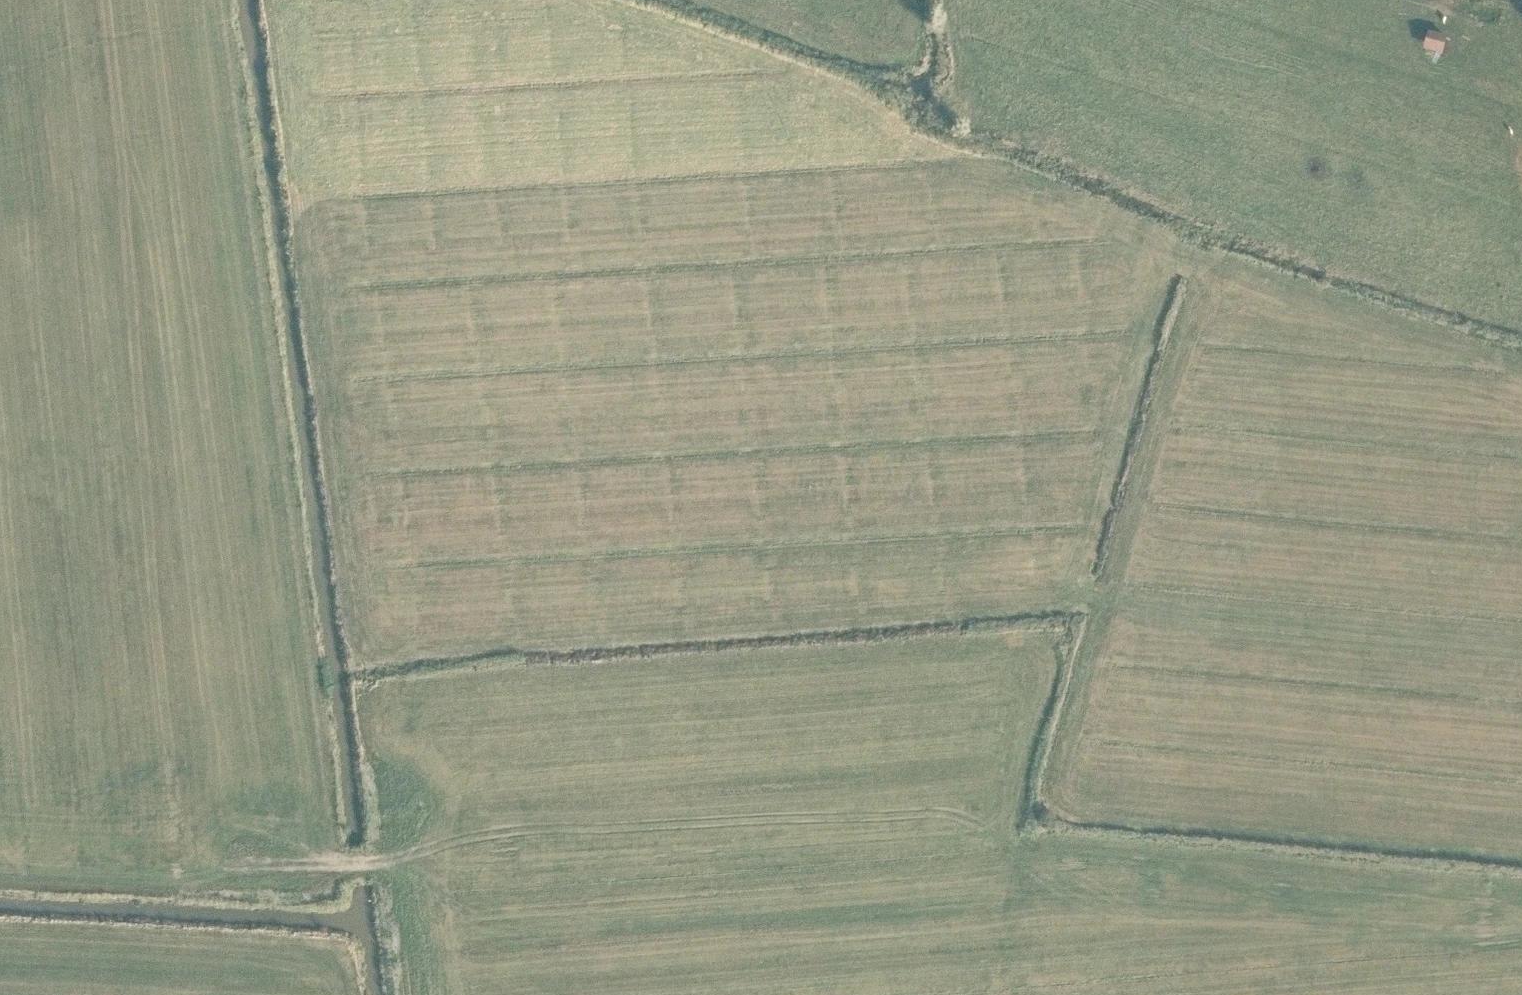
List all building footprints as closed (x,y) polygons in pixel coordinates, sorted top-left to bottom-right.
[(1422,50),(1442,52),(1444,33),(1423,31),(1422,50)]
